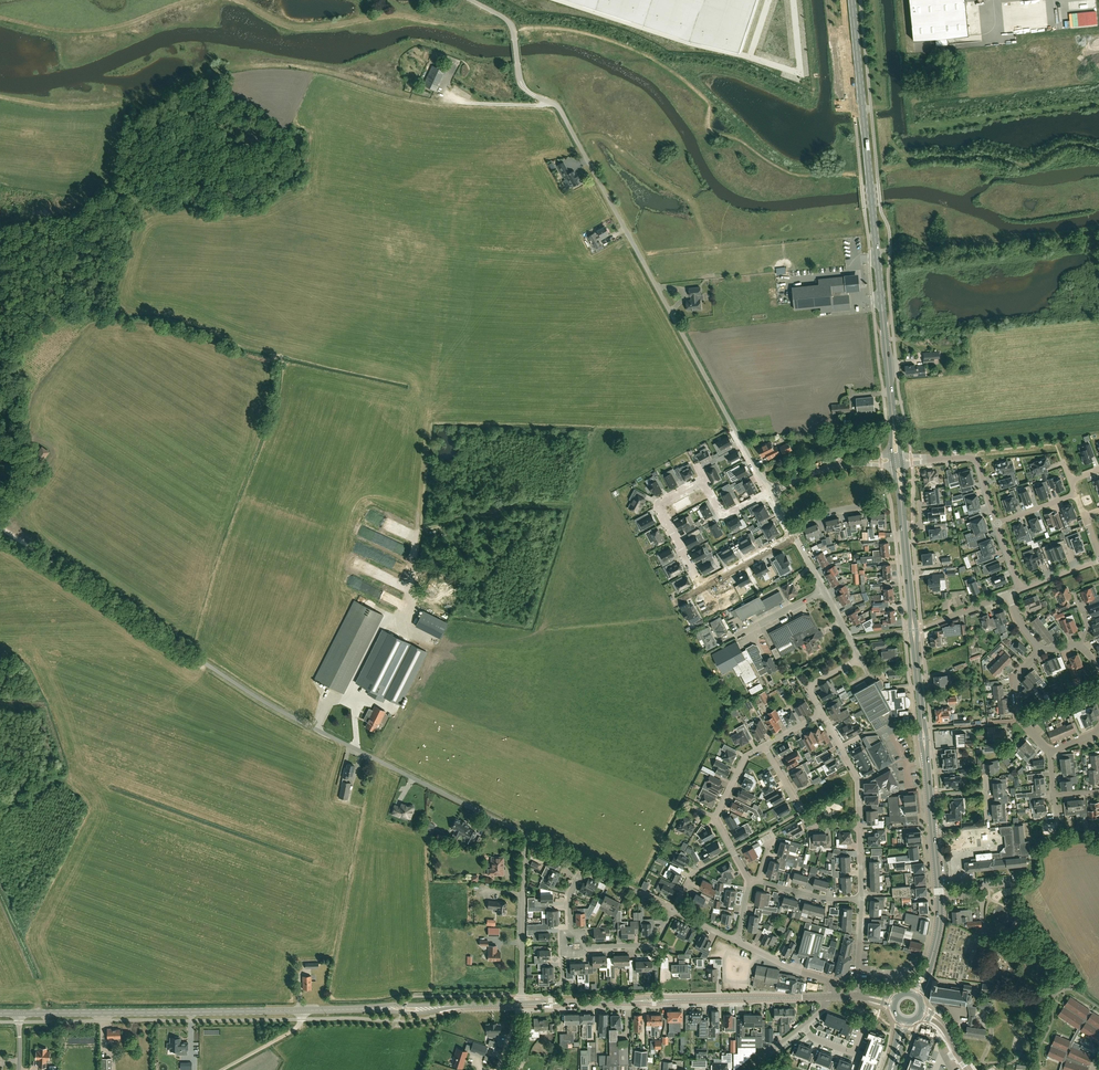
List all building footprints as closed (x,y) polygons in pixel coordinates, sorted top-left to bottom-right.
[(690,40),(740,51),(757,0),(569,0),(690,40)] [(936,39),(936,46),(948,45),(947,38),(969,36),(966,0),(910,0),(914,41),(936,39)] [(410,49),(407,58),(429,68),(434,56),(418,49),(417,52),(410,49)] [(433,66),(424,85),(436,91),(445,72),(433,66)] [(579,178),(579,177),(577,173),(576,173),(574,170),(569,173),(563,162),(557,165),(565,179),(567,179),(571,187),(574,185),(575,187),(579,184),(579,183),(580,183),(577,179),(579,178)] [(595,249),(601,245),(599,240),(607,236),(606,235),(609,233),(605,227),(597,231),(599,234),(596,235),(595,233),(588,237),(595,249)] [(819,285),(792,287),(794,306),(795,309),(818,307),(824,306),(825,312),(850,309),(849,295),(848,295),(847,291),(849,291),(847,276),(819,279),(819,285)] [(701,309),(700,299),(699,299),(698,295),(701,295),(700,287),(689,288),(690,296),(692,296),(692,300),(687,301),(688,310),(701,309)] [(934,358),(935,358),(935,356),(939,356),(939,351),(925,353),(925,358),(923,358),(924,364),(935,363),(934,358)] [(915,365),(906,366),(906,374),(911,373),(912,377),(925,375),(925,366),(915,367),(915,365)] [(873,397),(856,398),(858,411),(874,410),(873,397)] [(832,404),(833,414),(851,412),(850,403),(832,404)] [(725,448),(730,445),(733,444),(732,443),(733,442),(731,438),(730,439),(729,436),(717,442),(721,449),(717,451),(719,455),(727,451),(725,448)] [(767,455),(769,459),(780,454),(777,447),(773,449),(773,447),(774,447),(772,443),(771,443),(770,442),(762,446),(763,447),(759,449),(762,457),(767,455)] [(784,454),(792,450),(788,443),(780,447),(784,454)] [(1090,444),(1083,446),(1085,450),(1080,452),(1083,458),(1082,458),(1083,463),(1084,462),(1085,464),(1088,462),(1088,464),(1092,462),(1091,461),(1092,461),(1091,457),(1094,456),(1093,452),(1090,444)] [(701,452),(696,455),(698,459),(700,458),(702,464),(705,462),(706,463),(710,460),(712,464),(717,461),(716,458),(715,457),(712,459),(708,450),(705,452),(702,453),(701,452)] [(738,452),(738,451),(730,455),(728,452),(723,454),(725,458),(727,456),(731,464),(741,458),(740,456),(741,455),(739,451),(738,452)] [(1031,466),(1031,467),(1035,476),(1043,473),(1042,469),(1050,466),(1046,458),(1034,462),(1034,464),(1031,466)] [(1012,461),(1008,462),(1008,461),(1001,463),(1001,462),(997,463),(997,464),(995,464),(996,468),(995,468),(996,472),(997,471),(998,473),(1003,471),(1003,474),(1015,471),(1012,461)] [(720,479),(717,473),(714,468),(717,466),(716,463),(710,466),(712,469),(707,472),(713,482),(714,483),(718,481),(718,480),(720,479)] [(689,464),(684,467),(685,469),(681,472),(679,468),(678,468),(675,470),(679,477),(682,476),(684,479),(685,480),(690,477),(689,476),(693,474),(691,470),(692,470),(689,464)] [(735,467),(726,472),(730,478),(736,475),(738,479),(749,473),(747,470),(748,469),(746,466),(745,466),(741,468),(736,470),(735,467)] [(671,474),(664,478),(670,488),(677,484),(673,477),(676,475),(673,469),(669,470),(671,474)] [(964,471),(959,473),(960,476),(953,478),(952,475),(948,476),(949,483),(972,477),(971,474),(972,473),(971,470),(970,471),(970,470),(969,470),(969,469),(964,470),(964,471)] [(925,478),(926,480),(925,480),(925,481),(925,485),(935,484),(935,483),(938,482),(937,472),(934,472),(934,471),(927,471),(926,471),(925,470),(924,470),(924,471),(923,471),(923,472),(922,472),(922,473),(922,474),(923,474),(923,475),(924,475),(924,477),(924,478),(925,478)] [(1009,478),(1000,480),(1002,488),(1010,485),(1010,486),(1010,487),(1016,484),(1014,479),(1016,479),(1014,473),(1008,474),(1009,478)] [(661,482),(658,475),(654,477),(656,481),(649,484),(650,485),(648,486),(651,492),(653,491),(655,495),(662,491),(658,484),(661,482)] [(973,480),(972,477),(949,483),(958,481),(962,493),(968,491),(967,486),(974,484),(974,483),(975,483),(974,480),(973,480)] [(1055,477),(1054,477),(1048,479),(1051,488),(1055,487),(1057,492),(1065,489),(1061,479),(1056,480),(1055,477)] [(749,495),(757,491),(751,480),(744,484),(742,481),(735,485),(737,490),(745,486),(749,495)] [(1041,486),(1036,488),(1040,499),(1043,498),(1043,499),(1047,497),(1047,496),(1048,496),(1045,489),(1049,488),(1046,481),(1040,483),(1041,486)] [(725,494),(722,496),(727,506),(735,502),(733,499),(730,494),(734,492),(731,487),(731,485),(729,483),(722,487),(724,491),(725,494)] [(1030,485),(1024,488),(1025,491),(1020,493),(1025,504),(1032,502),(1029,494),(1032,492),(1030,485)] [(935,493),(939,492),(939,488),(934,489),(934,491),(926,492),(927,504),(936,503),(936,504),(940,503),(940,499),(936,500),(935,493)] [(640,496),(642,493),(635,489),(633,493),(636,495),(633,501),(632,501),(628,508),(634,512),(635,510),(638,512),(645,499),(640,496)] [(1018,505),(1016,499),(1017,499),(1013,490),(1010,491),(1011,494),(1008,495),(1009,498),(1005,499),(1007,506),(1005,507),(1006,511),(1016,508),(1016,506),(1018,505)] [(966,504),(966,505),(979,501),(977,495),(971,497),(970,493),(963,495),(965,501),(968,500),(969,504),(966,504)] [(980,507),(979,501),(966,505),(969,514),(975,513),(974,509),(980,507)] [(709,517),(711,516),(713,515),(707,504),(700,508),(704,517),(698,520),(701,525),(711,520),(709,517)] [(754,513),(756,516),(767,510),(764,504),(760,506),(757,508),(755,504),(748,508),(752,514),(754,513)] [(1070,519),(1076,517),(1074,512),(1075,512),(1074,509),(1073,509),(1072,505),(1070,505),(1070,504),(1064,506),(1064,507),(1063,508),(1066,515),(1061,517),(1066,530),(1071,528),(1069,522),(1071,521),(1070,519)] [(945,507),(938,507),(932,508),(932,512),(928,513),(927,514),(927,517),(928,517),(929,521),(941,519),(941,514),(945,514),(945,507)] [(757,523),(759,526),(764,523),(762,520),(767,518),(770,516),(767,510),(756,516),(759,522),(757,523)] [(1058,513),(1054,514),(1053,512),(1045,515),(1050,527),(1054,525),(1056,529),(1063,526),(1058,513)] [(862,514),(855,515),(856,523),(860,523),(860,526),(865,525),(864,519),(862,519),(862,514)] [(871,514),(871,516),(871,518),(870,518),(870,527),(875,527),(875,523),(878,523),(878,514),(871,514)] [(878,514),(878,523),(883,523),(883,527),(886,527),(886,518),(885,518),(885,514),(878,514)] [(652,515),(650,516),(644,519),(642,516),(635,520),(637,524),(641,522),(644,529),(656,522),(652,515)] [(856,523),(855,515),(848,516),(849,521),(848,521),(849,527),(853,527),(857,527),(856,523)] [(969,517),(973,528),(986,523),(985,519),(984,520),(983,517),(976,519),(975,515),(969,517)] [(691,525),(686,517),(685,517),(679,520),(679,521),(676,522),(675,523),(679,530),(684,527),(685,529),(684,529),(686,533),(696,527),(694,524),(691,525)] [(728,523),(727,524),(729,528),(730,527),(731,530),(739,526),(741,529),(747,526),(743,518),(740,520),(738,517),(727,522),(728,523)] [(1043,523),(1040,524),(1037,517),(1030,520),(1034,532),(1039,530),(1040,533),(1046,530),(1043,523)] [(839,518),(833,520),(834,528),(838,527),(839,529),(843,529),(841,522),(840,523),(839,518)] [(835,532),(834,528),(833,520),(826,521),(827,526),(826,526),(827,532),(831,531),(832,532),(835,532)] [(710,527),(716,537),(719,536),(719,537),(723,535),(722,534),(723,533),(717,522),(712,525),(710,522),(704,525),(706,529),(710,527)] [(766,526),(764,523),(759,526),(760,529),(762,528),(765,534),(777,528),(773,522),(770,524),(766,526)] [(935,529),(930,530),(930,533),(929,533),(930,538),(931,537),(931,538),(942,537),(941,529),(946,528),(946,523),(935,525),(935,529)] [(988,527),(986,523),(973,528),(975,532),(971,534),(972,536),(967,537),(969,542),(979,538),(977,534),(988,530),(987,527),(988,527)] [(1032,540),(1027,527),(1024,528),(1023,527),(1022,523),(1014,526),(1015,530),(1014,530),(1014,531),(1015,534),(1016,534),(1017,534),(1018,537),(1021,536),(1021,538),(1024,537),(1026,542),(1030,541),(1031,544),(1034,543),(1033,539),(1032,540)] [(816,539),(823,536),(820,528),(819,528),(817,524),(811,526),(814,535),(816,539)] [(814,535),(811,526),(804,529),(806,533),(805,534),(808,541),(811,540),(810,536),(814,535)] [(694,536),(690,538),(685,540),(689,548),(701,541),(697,535),(700,533),(701,532),(699,528),(692,532),(694,536)] [(780,533),(777,528),(765,534),(768,540),(780,533)] [(645,533),(648,537),(651,535),(655,541),(657,545),(659,543),(660,544),(664,542),(663,541),(664,541),(658,530),(653,533),(651,530),(645,533)] [(749,536),(744,539),(750,550),(752,549),(752,550),(755,548),(755,547),(752,540),(755,538),(751,532),(748,534),(749,536)] [(1073,544),(1075,547),(1076,552),(1077,552),(1078,553),(1082,551),(1081,550),(1084,549),(1082,545),(1083,544),(1082,540),(1081,540),(1079,536),(1074,538),(1073,534),(1066,537),(1069,544),(1072,543),(1073,544)] [(980,546),(981,550),(993,545),(992,543),(993,543),(992,539),(991,539),(991,538),(980,542),(979,538),(969,542),(968,542),(970,548),(973,546),(973,545),(975,544),(976,547),(980,546)] [(748,552),(748,551),(750,550),(744,539),(735,544),(737,548),(738,550),(741,548),(744,553),(745,553),(745,554),(748,552)] [(1066,556),(1065,554),(1063,548),(1066,547),(1064,540),(1057,542),(1059,546),(1054,547),(1058,559),(1066,556)] [(726,549),(732,560),(737,557),(734,550),(737,548),(735,544),(734,542),(730,544),(731,546),(726,549)] [(977,564),(987,561),(985,556),(996,552),(995,551),(997,551),(995,547),(994,547),(993,545),(981,550),(983,554),(979,555),(980,558),(975,559),(977,564)] [(1042,547),(1044,554),(1048,553),(1051,561),(1058,558),(1058,559),(1054,547),(1049,548),(1048,545),(1042,547)] [(1038,547),(1034,549),(1035,554),(1033,555),(1033,554),(1031,555),(1031,554),(1030,554),(1027,555),(1027,556),(1025,557),(1027,562),(1026,562),(1026,563),(1027,566),(1028,566),(1029,570),(1038,566),(1035,559),(1037,559),(1042,557),(1038,547)] [(667,559),(672,557),(674,555),(674,554),(675,554),(673,550),(672,551),(670,548),(660,554),(662,557),(659,559),(663,566),(669,563),(667,559)] [(697,552),(692,554),(696,561),(702,558),(703,557),(705,560),(706,559),(712,557),(713,556),(711,552),(706,554),(703,548),(702,548),(696,551),(697,552)] [(726,563),(732,560),(726,549),(717,554),(720,560),(723,558),(726,563)] [(816,555),(819,561),(826,557),(825,555),(828,553),(827,549),(816,555)] [(780,564),(776,567),(781,576),(788,572),(785,567),(789,564),(789,563),(790,562),(787,556),(785,557),(783,553),(776,557),(777,559),(780,564)] [(933,563),(932,558),(936,558),(935,553),(923,554),(923,560),(922,561),(923,562),(923,563),(924,564),(933,563)] [(714,560),(712,557),(706,559),(708,562),(700,566),(701,567),(700,568),(702,572),(703,571),(704,574),(714,568),(711,561),(714,560)] [(828,561),(826,557),(819,561),(822,567),(829,563),(833,561),(832,559),(831,559),(828,561)] [(992,565),(990,562),(983,565),(984,568),(987,567),(989,574),(1002,569),(999,562),(998,562),(992,565)] [(671,567),(669,564),(662,568),(665,572),(668,570),(671,577),(672,576),(673,577),(677,575),(676,574),(683,570),(681,568),(682,567),(680,564),(679,564),(679,563),(677,564),(671,567)] [(766,563),(762,565),(762,564),(757,566),(758,567),(754,569),(758,576),(763,574),(767,572),(770,578),(777,575),(772,565),(768,567),(766,563)] [(828,573),(826,575),(829,581),(837,577),(836,577),(840,575),(835,566),(827,570),(828,573)] [(747,573),(743,575),(740,577),(737,579),(739,584),(735,586),(740,595),(747,591),(744,585),(752,581),(747,573)] [(937,578),(928,579),(929,587),(932,587),(933,591),(940,590),(940,586),(941,586),(940,580),(945,580),(944,574),(936,575),(937,578)] [(1004,575),(1003,575),(998,577),(996,574),(987,578),(989,581),(992,580),(994,586),(1007,582),(1004,575)] [(840,583),(844,581),(842,578),(838,580),(837,577),(829,581),(833,587),(840,583)] [(679,582),(678,579),(672,582),(673,585),(676,584),(680,591),(691,585),(689,583),(690,582),(688,578),(687,579),(687,578),(684,580),(679,582)] [(976,579),(969,582),(968,579),(965,580),(967,587),(970,586),(973,594),(980,591),(976,579)] [(787,585),(782,587),(788,599),(798,594),(794,586),(790,588),(789,587),(787,585)] [(841,594),(837,596),(840,600),(848,596),(850,595),(845,585),(839,589),(841,594)] [(884,589),(884,594),(893,593),(893,588),(889,588),(888,586),(881,587),(882,589),(884,589)] [(1062,586),(1052,590),(1054,596),(1057,595),(1061,605),(1058,606),(1059,610),(1069,607),(1067,602),(1066,603),(1065,600),(1072,598),(1071,594),(1070,594),(1067,587),(1063,589),(1062,586)] [(1095,602),(1098,601),(1098,595),(1094,587),(1081,592),(1085,602),(1094,598),(1095,602)] [(344,594),(350,597),(352,591),(346,589),(344,594)] [(760,596),(735,609),(742,621),(756,613),(757,615),(785,601),(780,591),(762,600),(760,596)] [(893,593),(884,594),(885,602),(890,602),(890,599),(894,599),(893,593)] [(852,603),(848,596),(840,600),(843,605),(844,605),(846,609),(853,605),(852,603)] [(1032,611),(1035,610),(1042,607),(1039,600),(1035,602),(1033,597),(1024,601),(1027,608),(1030,607),(1032,611)] [(333,643),(315,679),(344,693),(383,615),(355,600),(333,643)] [(1092,608),(1090,608),(1090,609),(1089,610),(1091,614),(1092,614),(1092,616),(1095,615),(1095,616),(1098,614),(1098,601),(1095,602),(1090,604),(1092,608)] [(696,609),(693,611),(689,604),(681,608),(684,612),(683,613),(686,619),(687,618),(687,619),(692,617),(695,623),(701,619),(696,609)] [(856,611),(848,615),(851,620),(859,616),(857,613),(860,611),(859,608),(855,610),(856,611)] [(995,621),(997,628),(1004,626),(1003,623),(1007,622),(1005,615),(1005,614),(1004,611),(1003,610),(999,611),(999,613),(996,613),(999,620),(995,621)] [(423,611),(416,625),(440,638),(448,623),(423,611)] [(816,640),(818,638),(815,633),(818,632),(818,631),(810,616),(805,618),(803,614),(769,633),(776,647),(779,653),(774,655),(776,658),(805,644),(807,648),(806,648),(809,654),(813,652),(812,652),(820,648),(816,640)] [(996,627),(994,620),(993,618),(989,619),(988,615),(980,617),(984,628),(991,625),(992,628),(996,627)] [(860,619),(859,616),(851,620),(854,625),(861,621),(862,622),(865,620),(864,617),(860,619)] [(896,621),(895,616),(887,617),(887,620),(883,620),(883,624),(889,623),(889,627),(896,626),(896,623),(896,622),(896,621)] [(1031,621),(1035,627),(1045,619),(1043,617),(1040,620),(1038,616),(1031,621)] [(720,617),(710,622),(718,636),(728,631),(720,617)] [(872,618),(863,623),(865,627),(873,623),(872,618)] [(1065,632),(1069,631),(1069,633),(1077,630),(1073,620),(1068,622),(1067,618),(1061,621),(1065,632)] [(1035,627),(1040,632),(1046,627),(1044,624),(1047,621),(1045,619),(1035,627)] [(402,633),(405,627),(390,620),(386,627),(392,630),(393,628),(402,633)] [(940,636),(947,635),(948,635),(948,634),(956,633),(955,625),(950,625),(950,626),(946,627),(943,628),(943,630),(935,631),(935,630),(936,636),(931,637),(932,646),(941,645),(940,636)] [(708,627),(696,634),(702,645),(705,643),(708,649),(717,645),(713,638),(714,637),(708,627)] [(1049,631),(1046,627),(1040,632),(1044,638),(1056,629),(1054,627),(1049,631)] [(1058,627),(1056,629),(1044,638),(1048,643),(1055,638),(1052,635),(1060,629),(1058,627)] [(376,641),(372,652),(377,654),(382,643),(376,641)] [(743,673),(741,674),(745,681),(750,678),(749,676),(755,673),(748,659),(747,660),(737,641),(712,655),(723,674),(739,665),(743,673)] [(873,649),(877,648),(882,648),(882,649),(887,649),(887,648),(888,647),(887,641),(873,642),(873,649)] [(381,695),(400,705),(416,674),(428,652),(408,642),(396,664),(381,695)] [(1014,642),(1009,647),(1015,652),(1017,649),(1023,654),(1027,649),(1019,642),(1017,645),(1014,642)] [(1000,644),(993,651),(995,653),(998,650),(999,651),(1003,647),(1000,644)] [(746,648),(760,675),(768,671),(769,673),(777,669),(771,657),(763,661),(763,662),(761,663),(760,660),(762,659),(754,646),(752,645),(746,648)] [(887,649),(882,649),(883,660),(888,659),(888,660),(898,659),(897,648),(892,648),(892,647),(888,647),(887,648),(887,649)] [(1001,656),(1009,664),(1010,662),(1009,661),(1012,658),(1005,652),(1001,656)] [(1068,664),(1070,669),(1073,677),(1079,674),(1076,668),(1082,665),(1078,654),(1069,658),(1071,662),(1068,664)] [(1009,664),(1001,656),(997,660),(1003,667),(1006,664),(1007,665),(1009,664)] [(1060,663),(1058,658),(1057,656),(1051,659),(1055,669),(1059,668),(1060,671),(1066,668),(1063,662),(1060,663)] [(362,673),(373,677),(375,671),(376,672),(380,662),(369,657),(362,673)] [(1048,668),(1045,670),(1047,676),(1053,674),(1052,670),(1055,669),(1051,659),(1045,661),(1048,668)] [(993,665),(1000,672),(1002,670),(1001,669),(1003,667),(997,660),(993,665)] [(801,667),(803,671),(811,667),(809,663),(801,667)] [(993,665),(988,669),(995,675),(998,673),(999,674),(1000,672),(993,665)] [(882,668),(875,669),(875,674),(889,672),(890,678),(900,677),(899,676),(900,676),(900,673),(899,673),(899,669),(892,670),(892,667),(885,668),(882,668)] [(1030,671),(1025,676),(1033,685),(1032,683),(1035,681),(1039,686),(1044,681),(1038,674),(1035,677),(1030,671)] [(949,675),(934,677),(935,686),(945,685),(945,683),(950,683),(949,675)] [(1026,687),(1023,690),(1020,692),(1025,697),(1033,691),(1030,688),(1033,685),(1025,676),(1027,677),(1021,682),(1026,687)] [(1078,677),(1072,679),(1077,690),(1082,688),(1078,677)] [(880,679),(876,681),(881,690),(885,687),(880,679)] [(881,690),(876,681),(867,686),(865,681),(856,686),(858,691),(854,693),(869,721),(870,720),(876,730),(888,723),(889,724),(892,722),(892,721),(899,717),(900,717),(903,717),(903,721),(909,720),(908,708),(909,707),(910,706),(911,704),(911,702),(910,700),(909,698),(907,697),(906,696),(905,689),(898,690),(898,689),(881,690)] [(823,691),(820,693),(824,700),(826,698),(827,699),(834,695),(827,682),(820,686),(823,691)] [(360,688),(364,692),(368,687),(362,683),(361,685),(361,686),(360,688)] [(763,689),(760,684),(749,690),(752,695),(763,689)] [(993,685),(993,692),(1003,691),(1003,684),(993,685)] [(1003,691),(993,692),(994,699),(1007,698),(1004,698),(1003,691)] [(840,696),(834,699),(836,703),(828,707),(831,714),(840,709),(838,706),(844,703),(842,700),(840,696)] [(1008,705),(1007,698),(994,699),(994,700),(998,699),(998,706),(1008,705)] [(1073,699),(1068,701),(1070,707),(1076,705),(1073,699)] [(744,702),(749,710),(753,707),(749,700),(744,702)] [(795,708),(798,714),(799,715),(802,713),(803,715),(811,711),(805,701),(798,705),(798,706),(795,708)] [(1009,712),(1008,705),(998,706),(999,713),(1009,712)] [(1087,712),(1092,724),(1091,721),(1097,718),(1096,715),(1098,714),(1098,712),(1096,705),(1086,709),(1087,712)] [(368,722),(366,727),(374,731),(378,724),(379,724),(386,711),(375,706),(373,710),(370,716),(366,715),(364,720),(368,722)] [(950,721),(950,720),(954,720),(954,713),(950,713),(950,707),(943,707),(943,710),(941,710),(941,709),(936,709),(936,711),(936,713),(936,714),(937,718),(936,718),(937,720),(937,721),(937,722),(950,721)] [(733,717),(739,714),(736,708),(730,712),(733,717)] [(783,722),(786,721),(788,724),(796,719),(791,711),(788,712),(787,711),(786,711),(785,711),(784,711),(782,708),(777,711),(783,722)] [(835,720),(838,718),(843,715),(845,719),(851,715),(847,709),(841,712),(840,709),(831,714),(835,720)] [(771,718),(766,721),(773,732),(780,728),(776,721),(780,719),(775,710),(769,713),(771,718)] [(1085,727),(1092,724),(1087,712),(1082,714),(1080,711),(1074,714),(1075,717),(1077,716),(1079,723),(1083,721),(1085,727)] [(1069,723),(1066,724),(1070,734),(1076,732),(1070,717),(1067,719),(1069,723)] [(844,736),(848,734),(850,738),(862,731),(858,724),(853,727),(850,723),(852,722),(852,721),(850,718),(849,718),(844,720),(847,725),(840,729),(841,730),(840,732),(842,734),(843,735),(844,736)] [(767,731),(764,727),(761,720),(754,723),(756,726),(752,729),(758,740),(759,739),(761,739),(763,738),(763,737),(765,736),(763,733),(767,731)] [(1057,721),(1064,737),(1070,734),(1066,724),(1062,725),(1061,721),(1060,720),(1057,721)] [(1058,739),(1064,737),(1057,721),(1055,722),(1056,723),(1055,724),(1057,728),(1054,729),(1058,739)] [(739,733),(736,734),(732,737),(733,739),(733,740),(734,743),(735,743),(736,744),(740,741),(742,745),(741,745),(742,745),(749,741),(745,734),(749,732),(744,724),(736,728),(739,733)] [(1052,742),(1058,739),(1054,729),(1051,730),(1048,725),(1046,725),(1047,727),(1046,727),(1052,742)] [(995,727),(988,727),(988,734),(994,734),(994,740),(1006,739),(1006,730),(995,731),(995,727)] [(812,731),(818,742),(822,740),(825,744),(828,742),(830,741),(830,740),(826,733),(824,731),(821,732),(819,728),(818,729),(817,728),(815,729),(815,730),(812,732),(812,731)] [(805,734),(807,737),(803,739),(806,743),(810,751),(815,748),(813,743),(817,741),(818,742),(812,731),(809,732),(808,732),(806,733),(806,734),(805,734)] [(974,740),(966,740),(966,733),(955,734),(956,747),(967,746),(974,746),(974,740)] [(863,737),(866,743),(880,768),(890,762),(889,759),(891,758),(888,754),(887,754),(884,749),(885,748),(883,744),(881,745),(880,743),(882,742),(881,741),(878,735),(866,736),(863,737)] [(1026,741),(1021,745),(1019,743),(1014,747),(1018,752),(1021,749),(1024,752),(1030,746),(1026,741)] [(777,749),(781,756),(786,753),(792,750),(788,742),(783,745),(784,745),(777,749)] [(736,754),(735,753),(729,750),(731,747),(724,744),(722,749),(725,751),(725,752),(722,758),(732,763),(733,759),(735,759),(736,756),(736,755),(736,754)] [(861,745),(850,751),(854,758),(861,770),(864,777),(875,771),(861,745)] [(1027,762),(1032,757),(1030,755),(1035,751),(1030,746),(1024,752),(1026,755),(1023,758),(1027,762)] [(943,758),(943,761),(958,759),(957,748),(946,749),(946,753),(940,754),(940,758),(943,758)] [(786,757),(788,760),(785,762),(785,763),(785,764),(786,766),(787,766),(788,769),(799,763),(796,759),(800,757),(797,751),(790,755),(786,757)] [(831,752),(829,753),(825,756),(823,752),(815,757),(818,763),(822,761),(824,761),(826,764),(836,758),(835,758),(833,756),(834,755),(833,754),(832,753),(831,752)] [(1075,764),(1074,761),(1073,753),(1067,754),(1067,758),(1061,758),(1061,765),(1071,764),(1075,764)] [(1029,764),(1031,764),(1032,768),(1039,767),(1043,766),(1045,766),(1044,759),(1037,760),(1036,759),(1039,756),(1036,754),(1032,757),(1027,762),(1029,764)] [(1091,762),(1098,762),(1098,754),(1090,755),(1091,762)] [(827,775),(833,772),(831,769),(835,767),(839,764),(839,762),(838,761),(837,761),(836,758),(826,764),(827,763),(828,766),(826,767),(827,768),(824,770),(827,775)] [(959,766),(958,759),(943,761),(943,764),(941,764),(941,768),(948,768),(948,772),(955,770),(955,767),(959,766)] [(726,769),(726,768),(728,766),(716,760),(713,766),(718,768),(715,772),(719,774),(720,775),(722,777),(723,776),(726,778),(730,771),(726,769)] [(998,760),(991,761),(982,764),(983,768),(986,768),(987,773),(994,773),(994,768),(999,768),(998,760)] [(1089,770),(1098,769),(1098,762),(1091,762),(1092,769),(1089,770)] [(806,769),(804,765),(803,763),(796,767),(798,770),(794,773),(792,774),(795,780),(805,775),(807,774),(805,770),(806,769)] [(349,775),(353,776),(355,766),(347,764),(347,768),(345,767),(343,777),(349,779),(349,775)] [(1069,772),(1069,776),(1076,775),(1075,767),(1071,768),(1071,764),(1061,765),(1062,772),(1069,772)] [(1089,770),(1089,777),(1098,776),(1098,774),(1098,769),(1089,770)] [(891,770),(887,772),(876,778),(881,787),(886,784),(889,790),(890,789),(899,784),(891,770)] [(763,773),(759,775),(761,779),(763,778),(767,785),(762,788),(765,794),(774,790),(772,786),(776,783),(774,779),(772,775),(770,771),(764,774),(763,773)] [(1038,777),(1037,773),(1027,775),(1028,780),(1031,780),(1031,782),(1034,782),(1034,785),(1036,785),(1045,784),(1044,777),(1038,777)] [(753,776),(750,774),(748,779),(746,778),(742,785),(750,789),(752,784),(755,786),(757,783),(757,782),(753,776)] [(807,774),(805,775),(795,780),(799,787),(801,785),(805,783),(807,786),(814,783),(811,777),(810,778),(807,774)] [(945,778),(944,779),(944,780),(945,781),(945,783),(946,783),(947,788),(955,787),(961,786),(960,776),(955,776),(955,774),(951,775),(951,777),(945,777),(945,778)] [(722,781),(717,778),(710,775),(707,782),(711,784),(709,787),(719,793),(722,786),(720,784),(722,781)] [(1066,777),(1066,781),(1061,781),(1062,789),(1072,788),(1072,783),(1077,782),(1076,776),(1066,777)] [(1089,777),(1090,784),(1098,783),(1098,776),(1089,777)] [(892,794),(890,789),(889,790),(886,784),(881,787),(876,778),(869,782),(869,783),(865,784),(865,785),(865,786),(865,789),(865,791),(869,791),(870,791),(872,791),(873,793),(881,793),(884,793),(886,797),(892,794)] [(999,782),(993,783),(993,789),(1003,789),(1005,788),(1007,788),(1007,784),(1006,778),(1000,779),(999,779),(999,782)] [(351,783),(342,781),(339,797),(348,799),(351,783)] [(1032,789),(1033,792),(1022,793),(1022,797),(1026,797),(1036,796),(1040,795),(1039,791),(1046,791),(1045,784),(1036,785),(1036,788),(1032,789)] [(703,797),(701,801),(712,807),(712,806),(713,806),(715,803),(714,802),(715,800),(714,799),(715,798),(711,796),(712,792),(703,788),(699,795),(703,797)] [(742,789),(741,792),(739,791),(736,797),(746,802),(747,799),(751,800),(754,795),(742,789)] [(781,792),(778,793),(776,789),(765,796),(768,802),(772,800),(774,805),(785,799),(783,796),(784,795),(783,793),(781,792)] [(994,796),(1001,795),(1001,799),(998,799),(1008,799),(1007,792),(1003,793),(1003,789),(993,789),(994,790),(992,790),(992,795),(994,795),(994,796)] [(881,798),(881,793),(873,793),(873,796),(865,796),(866,801),(867,801),(867,803),(871,803),(871,806),(879,806),(878,798),(881,798)] [(915,794),(888,797),(890,823),(892,823),(903,822),(903,825),(908,825),(907,821),(913,821),(913,824),(918,823),(917,823),(917,822),(917,820),(918,820),(915,794)] [(1029,801),(1030,801),(1030,808),(1046,806),(1044,806),(1043,799),(1037,800),(1036,796),(1026,797),(1026,799),(1026,800),(1027,801),(1029,801)] [(946,814),(945,816),(946,817),(946,821),(962,820),(961,811),(964,811),(963,798),(954,799),(954,803),(950,803),(951,813),(946,814)] [(1008,803),(1008,799),(998,799),(998,803),(992,804),(992,810),(1006,809),(1005,803),(1008,803)] [(1087,816),(1087,813),(1086,806),(1082,807),(1082,799),(1075,800),(1076,813),(1079,813),(1080,813),(1081,813),(1081,816),(1087,816)] [(1072,814),(1076,813),(1075,800),(1068,801),(1068,808),(1064,809),(1065,815),(1069,815),(1069,814),(1072,814)] [(747,813),(749,810),(754,812),(757,817),(760,816),(757,810),(742,803),(741,806),(733,802),(733,803),(732,802),(732,803),(731,805),(732,806),(730,808),(741,814),(743,811),(747,813)] [(1088,811),(1089,818),(1096,818),(1096,814),(1098,814),(1098,802),(1091,803),(1092,811),(1088,811)] [(411,818),(414,809),(414,808),(414,807),(414,806),(413,806),(412,805),(411,805),(410,805),(410,806),(409,806),(402,804),(401,807),(395,805),(392,814),(399,816),(400,814),(411,818)] [(788,804),(783,807),(781,804),(774,808),(775,811),(777,810),(781,817),(789,813),(788,811),(791,809),(788,804)] [(879,806),(874,806),(874,810),(867,810),(867,817),(878,817),(878,813),(883,813),(883,806),(879,806)] [(1047,813),(1046,806),(1030,808),(1033,808),(1034,818),(1041,818),(1040,814),(1047,813)] [(1000,817),(1000,821),(1007,821),(1006,809),(992,810),(993,817),(1000,817)] [(730,816),(726,818),(731,828),(738,825),(734,818),(737,817),(738,815),(731,812),(730,815),(730,816)] [(683,816),(678,826),(677,829),(691,835),(695,827),(688,824),(690,820),(683,816)] [(868,824),(873,824),(875,823),(875,827),(884,827),(884,820),(878,821),(878,817),(867,817),(868,824)] [(469,826),(465,824),(465,823),(461,820),(460,821),(456,819),(451,828),(456,830),(454,833),(459,836),(459,835),(466,838),(465,840),(470,843),(476,832),(470,829),(470,830),(467,829),(469,826)] [(796,823),(792,825),(786,829),(789,835),(792,833),(793,834),(795,838),(805,832),(801,825),(798,826),(796,823)] [(739,831),(737,832),(734,834),(737,839),(739,838),(741,840),(749,835),(745,828),(747,827),(745,824),(737,828),(739,831)] [(1025,841),(1023,824),(1000,827),(1001,835),(1004,835),(1005,847),(1004,847),(1000,851),(1000,852),(1000,853),(992,853),(992,852),(976,854),(976,858),(971,859),(971,862),(965,862),(966,871),(976,870),(993,869),(1027,866),(1026,857),(1029,857),(1029,853),(1030,853),(1029,841),(1025,841)] [(701,825),(696,834),(698,835),(700,838),(702,837),(705,841),(715,835),(711,828),(704,832),(703,831),(705,828),(701,825)] [(869,845),(880,845),(880,840),(885,840),(885,830),(874,831),(875,836),(869,836),(869,838),(868,839),(868,840),(868,841),(868,842),(869,843),(869,844),(869,845)] [(922,844),(921,832),(905,834),(907,846),(922,844)] [(836,839),(837,847),(848,848),(847,844),(851,843),(850,833),(840,833),(840,839),(836,839)] [(814,834),(814,836),(814,841),(810,842),(810,849),(817,848),(817,846),(821,846),(820,844),(820,834),(814,834)] [(830,847),(830,840),(826,841),(826,834),(820,834),(820,844),(824,844),(824,848),(830,847)] [(781,842),(779,848),(789,851),(792,852),(794,846),(798,847),(797,848),(800,849),(801,844),(791,841),(790,844),(781,842)] [(710,856),(718,852),(722,849),(718,842),(708,848),(710,851),(701,856),(704,861),(711,858),(710,856)] [(749,861),(752,860),(753,860),(755,859),(756,859),(755,858),(756,857),(759,859),(763,850),(760,845),(754,849),(753,848),(744,853),(749,861)] [(896,864),(896,869),(905,868),(914,867),(914,872),(925,871),(924,862),(905,864),(905,863),(915,862),(915,858),(919,858),(918,846),(909,847),(910,855),(904,856),(905,863),(896,864)] [(786,857),(785,860),(787,861),(794,863),(795,861),(797,861),(798,859),(799,857),(796,856),(788,853),(789,851),(779,848),(777,854),(786,857)] [(672,862),(679,865),(683,868),(685,865),(687,865),(690,859),(685,856),(686,854),(682,852),(681,854),(680,853),(678,858),(675,856),(672,862)] [(504,875),(504,870),(504,869),(503,869),(504,857),(491,857),(491,869),(488,869),(488,875),(504,875)] [(771,861),(768,868),(778,871),(779,868),(784,869),(787,861),(785,860),(778,858),(778,859),(777,862),(771,861)] [(543,872),(545,873),(557,879),(560,872),(557,871),(559,867),(558,866),(559,866),(548,860),(545,865),(546,865),(543,872)] [(729,863),(719,868),(723,875),(724,875),(727,882),(734,878),(730,872),(733,870),(729,863)] [(682,875),(680,874),(676,872),(678,868),(671,864),(667,871),(670,873),(668,877),(673,879),(673,881),(677,883),(677,882),(678,882),(682,875)] [(781,871),(778,871),(768,868),(766,875),(776,878),(775,878),(779,879),(781,871)] [(806,885),(808,879),(809,876),(805,875),(806,871),(803,870),(802,874),(799,883),(806,885)] [(553,886),(557,879),(545,873),(543,872),(541,875),(543,877),(547,878),(545,882),(553,886)] [(792,881),(799,883),(802,874),(795,872),(792,881)] [(816,875),(815,878),(814,881),(813,886),(820,888),(822,880),(819,879),(819,876),(816,875)] [(912,877),(905,878),(906,883),(916,882),(916,884),(926,883),(925,875),(921,875),(912,876),(912,877)] [(598,883),(588,878),(585,884),(583,883),(579,891),(589,896),(593,888),(595,889),(598,883)] [(675,888),(673,888),(669,885),(671,883),(661,878),(658,884),(663,886),(661,890),(671,895),(672,893),(673,894),(675,891),(674,890),(675,888)] [(702,892),(706,894),(713,897),(714,894),(716,891),(711,888),(713,884),(704,880),(700,887),(703,889),(702,892)] [(822,880),(820,888),(827,890),(829,882),(822,880)] [(718,882),(717,883),(716,889),(716,891),(714,894),(718,895),(719,890),(722,890),(724,883),(718,882)] [(722,890),(727,892),(726,896),(735,898),(736,890),(730,889),(731,884),(724,883),(722,890)] [(892,887),(893,897),(911,897),(911,896),(927,895),(926,887),(911,888),(910,885),(892,887)] [(768,900),(766,899),(767,893),(757,891),(756,897),(768,900)] [(544,902),(549,902),(552,902),(552,894),(541,894),(541,899),(535,899),(535,898),(528,898),(528,907),(533,907),(545,906),(544,906),(544,902)] [(708,904),(713,907),(714,900),(711,898),(705,895),(704,898),(696,894),(693,901),(702,905),(704,902),(708,904)] [(600,904),(607,907),(612,898),(605,895),(600,904)] [(735,898),(726,896),(724,904),(734,905),(735,898)] [(755,904),(760,905),(765,906),(765,909),(771,911),(774,911),(776,912),(777,912),(778,906),(778,908),(774,907),(773,907),(767,906),(768,900),(756,897),(755,904)] [(788,910),(789,907),(791,899),(784,897),(783,901),(780,900),(779,902),(778,906),(781,907),(782,905),(786,906),(785,909),(788,910)] [(884,901),(884,897),(880,897),(879,901),(871,900),(870,907),(884,908),(884,905),(883,904),(884,901)] [(911,897),(902,898),(903,907),(907,906),(907,909),(909,909),(909,911),(912,911),(911,897)] [(612,898),(607,907),(605,912),(615,917),(613,920),(616,921),(616,914),(618,911),(619,908),(615,907),(618,902),(612,898)] [(789,907),(792,908),(792,911),(795,912),(793,917),(797,918),(798,912),(800,908),(796,907),(798,903),(798,901),(795,900),(795,898),(792,898),(791,899),(789,907)] [(928,900),(913,902),(914,911),(918,910),(919,913),(929,912),(928,900)] [(488,901),(488,908),(498,909),(497,913),(506,914),(507,903),(488,901)] [(809,913),(811,904),(805,902),(803,907),(802,911),(809,913)] [(811,904),(809,913),(816,915),(818,906),(815,905),(815,904),(812,904),(811,904)] [(543,914),(547,914),(547,918),(559,917),(559,910),(557,910),(552,910),(545,910),(545,906),(533,907),(533,911),(541,911),(543,911),(543,914)] [(818,906),(816,915),(823,917),(825,908),(818,906)] [(722,922),(730,924),(732,914),(728,914),(728,910),(719,908),(713,907),(712,913),(723,915),(722,922)] [(583,913),(576,913),(577,924),(585,924),(585,918),(588,918),(588,908),(583,908),(583,913)] [(751,915),(749,923),(758,924),(759,921),(760,921),(762,911),(763,909),(759,908),(756,908),(755,916),(751,915)] [(962,921),(972,920),(971,909),(953,911),(954,922),(962,921)] [(616,914),(616,921),(616,922),(617,922),(618,931),(621,931),(621,938),(628,937),(627,927),(627,921),(621,922),(621,911),(618,911),(616,914)] [(906,912),(904,922),(913,923),(911,930),(919,932),(919,931),(927,933),(930,921),(926,920),(927,917),(906,912)] [(559,924),(559,917),(547,918),(547,921),(542,922),(542,924),(527,925),(527,930),(540,929),(542,929),(542,925),(558,924),(559,924)] [(645,923),(642,923),(642,934),(651,933),(651,927),(653,927),(653,919),(645,919),(645,923)] [(884,920),(877,919),(877,923),(869,922),(869,930),(880,930),(881,926),(883,926),(884,920)] [(690,927),(689,929),(687,927),(687,926),(688,926),(676,920),(671,928),(683,934),(684,932),(687,934),(685,939),(690,941),(693,934),(693,935),(696,930),(690,927)] [(630,927),(627,927),(628,937),(634,937),(634,931),(637,930),(637,921),(630,921),(630,927)] [(807,955),(804,965),(811,967),(822,970),(825,958),(827,952),(823,951),(820,950),(822,945),(826,927),(806,922),(798,952),(807,955)] [(757,928),(758,924),(749,923),(748,930),(758,932),(756,936),(759,938),(763,931),(757,928)] [(893,925),(889,941),(902,944),(906,928),(893,925)] [(594,928),(594,932),(594,940),(605,939),(605,935),(609,935),(609,928),(594,928)] [(540,933),(540,929),(527,930),(527,935),(532,935),(532,937),(539,937),(539,941),(549,940),(549,933),(540,933)] [(868,937),(871,937),(876,937),(876,941),(882,941),(883,937),(880,937),(880,930),(869,930),(868,937)] [(696,944),(700,946),(698,950),(703,952),(700,957),(707,957),(710,951),(706,949),(707,948),(708,948),(711,941),(707,940),(709,937),(702,933),(701,934),(699,934),(697,938),(699,939),(696,944)] [(769,943),(773,945),(777,937),(771,933),(769,936),(766,934),(761,942),(768,946),(769,943)] [(854,939),(849,938),(850,934),(845,933),(840,955),(835,974),(838,975),(838,976),(842,977),(843,976),(844,976),(843,978),(848,979),(849,975),(847,974),(847,971),(848,971),(850,964),(849,963),(850,960),(851,960),(852,957),(850,957),(851,952),(852,952),(853,947),(852,946),(854,939)] [(912,949),(917,950),(920,951),(922,944),(911,941),(909,948),(904,947),(903,950),(911,952),(912,949)] [(782,953),(781,954),(784,955),(785,954),(788,956),(790,953),(791,954),(796,944),(792,942),(789,947),(785,945),(782,953)] [(488,952),(488,960),(500,960),(500,952),(496,952),(496,946),(489,945),(489,952),(488,952)] [(832,963),(832,961),(833,958),(836,947),(830,946),(830,947),(828,952),(826,961),(827,961),(825,965),(826,965),(824,970),(825,970),(825,971),(830,972),(832,972),(833,971),(835,964),(832,963)] [(534,963),(538,963),(542,963),(542,958),(550,958),(550,950),(539,950),(539,956),(534,956),(534,963)] [(621,955),(613,955),(614,965),(618,965),(618,968),(622,968),(621,955)] [(621,955),(622,968),(625,968),(625,964),(629,964),(629,955),(621,955)] [(588,961),(589,971),(589,973),(593,973),(593,971),(595,970),(597,969),(597,966),(599,966),(599,956),(592,956),(592,960),(588,961)] [(611,976),(611,966),(610,963),(606,963),(606,956),(599,956),(599,966),(606,966),(606,976),(611,976)] [(716,973),(720,972),(720,965),(722,965),(722,959),(713,959),(713,968),(708,969),(708,980),(716,980),(716,973)] [(636,961),(636,964),(636,970),(640,970),(640,971),(644,971),(644,961),(636,961)] [(651,961),(644,961),(644,971),(644,975),(649,975),(649,971),(648,971),(648,970),(652,970),(651,964),(651,961)] [(547,963),(542,963),(538,963),(538,970),(543,970),(543,974),(554,974),(553,967),(547,967),(547,963)] [(573,974),(577,973),(577,963),(570,963),(570,972),(566,972),(567,978),(573,978),(573,974)] [(589,983),(589,973),(589,971),(585,971),(584,963),(577,963),(577,973),(582,973),(582,980),(584,980),(584,983),(589,983)] [(685,964),(679,964),(671,964),(671,973),(680,973),(680,978),(690,978),(690,968),(688,968),(688,964),(685,964)] [(757,965),(754,980),(753,987),(774,991),(774,989),(795,993),(795,992),(798,993),(799,992),(802,993),(804,982),(797,980),(798,977),(792,976),(792,975),(779,973),(780,970),(757,965)] [(554,974),(543,974),(543,978),(538,978),(539,986),(548,986),(548,981),(554,981),(554,974)] [(303,976),(303,989),(312,989),(311,976),(303,976)] [(937,986),(932,985),(930,1000),(931,1000),(949,1003),(949,1005),(961,1006),(962,1005),(966,1005),(968,1006),(970,1016),(968,1026),(967,1026),(966,1034),(985,1037),(986,1029),(977,1028),(978,1025),(974,1024),(977,1007),(972,1006),(973,1001),(972,1000),(973,997),(974,997),(973,996),(972,997),(971,995),(972,995),(977,996),(978,989),(971,988),(972,985),(964,984),(963,988),(951,986),(951,988),(937,986)] [(983,984),(982,991),(992,993),(993,985),(983,984)] [(1065,1005),(1058,1015),(1077,1029),(1074,1034),(1071,1041),(1056,1035),(1047,1055),(1062,1062),(1059,1069),(1062,1069),(1063,1069),(1087,1069),(1088,1067),(1089,1065),(1093,1056),(1079,1049),(1081,1045),(1073,1042),(1074,1040),(1077,1036),(1080,1030),(1098,1043),(1098,1016),(1093,1012),(1092,1012),(1089,1010),(1090,1010),(1070,997),(1065,1005)] [(980,1001),(979,1008),(990,1010),(992,1002),(980,1001)] [(784,1022),(784,1019),(784,1009),(774,1009),(774,1019),(777,1019),(777,1022),(781,1022),(784,1022)] [(784,1019),(784,1022),(791,1022),(791,1019),(794,1019),(794,1013),(795,1013),(796,1012),(796,1010),(795,1009),(794,1009),(784,1009),(784,1019)] [(708,1033),(707,1037),(715,1037),(715,1024),(718,1024),(718,1020),(719,1020),(718,1010),(711,1010),(711,1020),(712,1024),(712,1033),(708,1033)] [(675,1036),(675,1031),(680,1031),(680,1021),(682,1020),(681,1011),(667,1011),(668,1021),(669,1021),(669,1032),(668,1033),(668,1035),(669,1036),(675,1036)] [(690,1012),(689,1022),(689,1023),(697,1023),(697,1037),(707,1037),(708,1033),(708,1017),(702,1017),(702,1012),(690,1012)] [(828,1013),(824,1023),(831,1025),(834,1016),(831,1014),(828,1013)] [(568,1047),(568,1042),(574,1042),(573,1033),(571,1033),(571,1031),(577,1031),(577,1028),(576,1028),(576,1023),(579,1023),(578,1014),(564,1014),(564,1024),(567,1024),(567,1028),(567,1033),(564,1033),(564,1040),(562,1042),(562,1046),(563,1047),(568,1047)] [(598,1014),(598,1024),(599,1024),(598,1032),(605,1032),(606,1024),(607,1025),(608,1014),(598,1014)] [(603,1069),(628,1069),(628,1063),(627,1040),(617,1040),(617,1029),(618,1029),(618,1025),(620,1025),(620,1015),(612,1016),(610,1016),(610,1021),(611,1021),(611,1029),(609,1029),(610,1055),(601,1055),(599,1058),(599,1065),(603,1065),(603,1069)] [(634,1029),(637,1029),(637,1031),(641,1031),(641,1023),(643,1023),(642,1019),(642,1015),(634,1015),(635,1019),(634,1019),(634,1029)] [(728,1026),(728,1031),(735,1031),(735,1023),(732,1023),(732,1015),(724,1015),(724,1026),(728,1026)] [(765,1042),(765,1041),(773,1041),(773,1028),(766,1028),(766,1022),(761,1022),(761,1020),(761,1015),(744,1015),(744,1019),(737,1019),(737,1027),(737,1036),(737,1047),(737,1053),(748,1053),(751,1053),(756,1053),(756,1047),(759,1047),(759,1042),(762,1042),(765,1042)] [(831,1025),(837,1027),(840,1018),(834,1016),(831,1025)] [(846,1020),(840,1018),(837,1027),(842,1029),(841,1032),(842,1032),(845,1022),(846,1020)] [(547,1020),(538,1020),(534,1020),(534,1023),(530,1024),(530,1032),(530,1036),(539,1036),(539,1032),(539,1029),(547,1029),(547,1020)] [(852,1033),(854,1028),(854,1027),(851,1026),(851,1025),(845,1022),(842,1032),(847,1034),(848,1032),(852,1033)] [(500,1024),(486,1025),(486,1032),(490,1032),(490,1037),(496,1037),(496,1036),(499,1036),(499,1032),(500,1032),(500,1024)] [(112,1038),(120,1038),(120,1029),(112,1029),(112,1028),(107,1029),(108,1040),(112,1039),(112,1038)] [(877,1063),(878,1063),(880,1058),(879,1058),(882,1051),(884,1046),(880,1045),(882,1042),(881,1041),(882,1039),(884,1040),(884,1039),(886,1035),(877,1032),(868,1029),(867,1033),(866,1036),(869,1038),(870,1035),(872,1035),(866,1053),(864,1052),(862,1057),(864,1058),(859,1069),(875,1069),(877,1063)] [(931,1055),(928,1054),(932,1043),(931,1040),(919,1036),(916,1037),(916,1038),(910,1054),(915,1056),(922,1059),(926,1060),(926,1059),(929,1060),(931,1055)] [(170,1050),(176,1050),(176,1055),(188,1055),(188,1049),(188,1042),(180,1042),(180,1038),(179,1038),(179,1037),(175,1037),(175,1038),(170,1038),(170,1043),(168,1043),(167,1049),(170,1049),(170,1050)] [(473,1042),(472,1046),(473,1046),(471,1050),(475,1052),(475,1050),(481,1052),(481,1053),(484,1055),(487,1046),(473,1042)] [(797,1049),(794,1048),(792,1055),(801,1058),(806,1046),(804,1045),(804,1044),(801,1043),(800,1044),(798,1048),(797,1049)] [(806,1046),(801,1058),(811,1062),(813,1055),(810,1054),(811,1052),(812,1048),(812,1047),(808,1046),(808,1047),(806,1046)] [(47,1048),(43,1048),(43,1051),(37,1051),(36,1059),(40,1059),(39,1061),(39,1067),(46,1067),(46,1061),(46,1059),(49,1060),(50,1051),(47,1051),(47,1048)] [(467,1051),(457,1048),(452,1064),(462,1067),(467,1051)] [(588,1054),(588,1060),(588,1061),(596,1061),(595,1048),(588,1048),(588,1054)] [(818,1057),(815,1056),(812,1062),(822,1066),(826,1053),(824,1053),(824,1052),(821,1050),(820,1051),(818,1055),(818,1057)] [(731,1062),(731,1053),(726,1053),(726,1055),(722,1055),(722,1063),(713,1063),(713,1065),(711,1065),(711,1069),(713,1069),(727,1069),(727,1062),(731,1062)] [(751,1056),(751,1053),(748,1053),(737,1053),(733,1053),(733,1069),(735,1069),(751,1056)] [(826,1053),(822,1066),(831,1069),(834,1063),(830,1062),(831,1060),(833,1056),(832,1056),(832,1055),(829,1053),(828,1054),(826,1053)] [(910,1062),(912,1063),(909,1069),(922,1069),(924,1063),(921,1062),(922,1059),(915,1056),(914,1059),(911,1058),(910,1062)] [(111,1058),(102,1058),(103,1069),(112,1069),(111,1058)] [(833,1069),(843,1069),(846,1061),(844,1060),(845,1059),(841,1058),(841,1059),(840,1059),(838,1063),(838,1064),(835,1063),(832,1069),(833,1069)] [(851,1069),(851,1068),(853,1063),(852,1063),(852,1062),(849,1061),(849,1062),(846,1061),(843,1069),(853,1069),(851,1069)] [(663,1069),(686,1069),(676,1069),(677,1064),(672,1063),(672,1062),(663,1062),(663,1069)]
